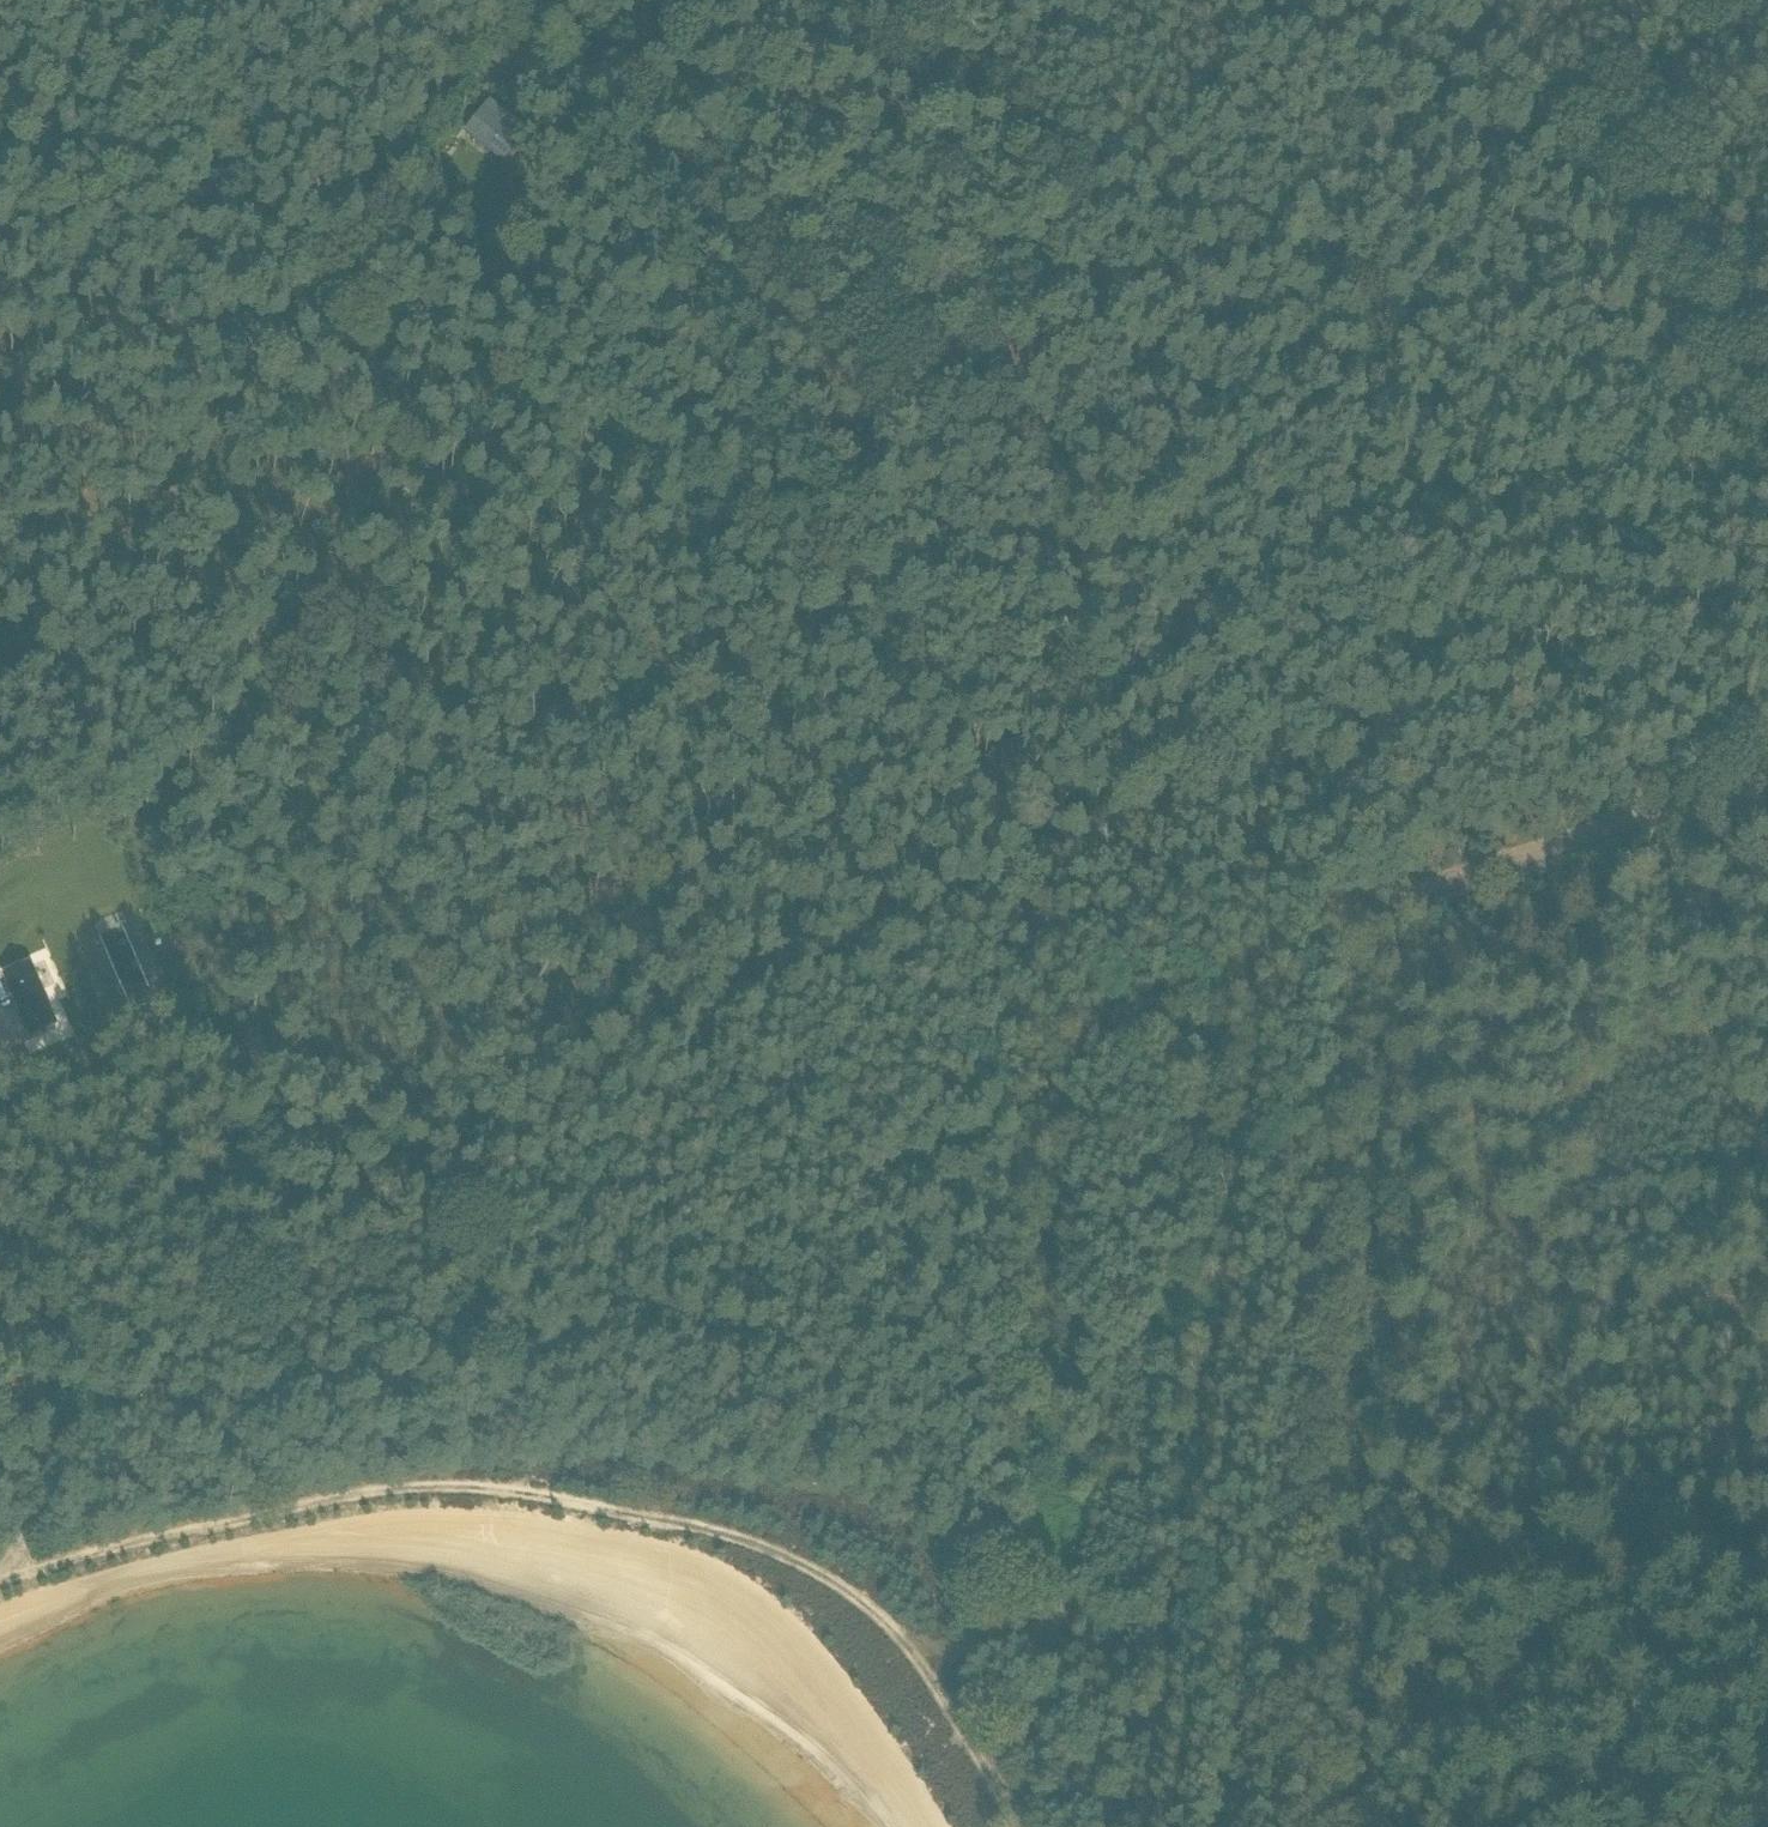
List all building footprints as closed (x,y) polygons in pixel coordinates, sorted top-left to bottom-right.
[(489,101),(464,133),(503,163),(528,131),(489,101)] [(95,928),(131,1010),(156,1000),(120,917),(95,928)] [(6,977),(33,1038),(56,1028),(29,966),(6,977)]
